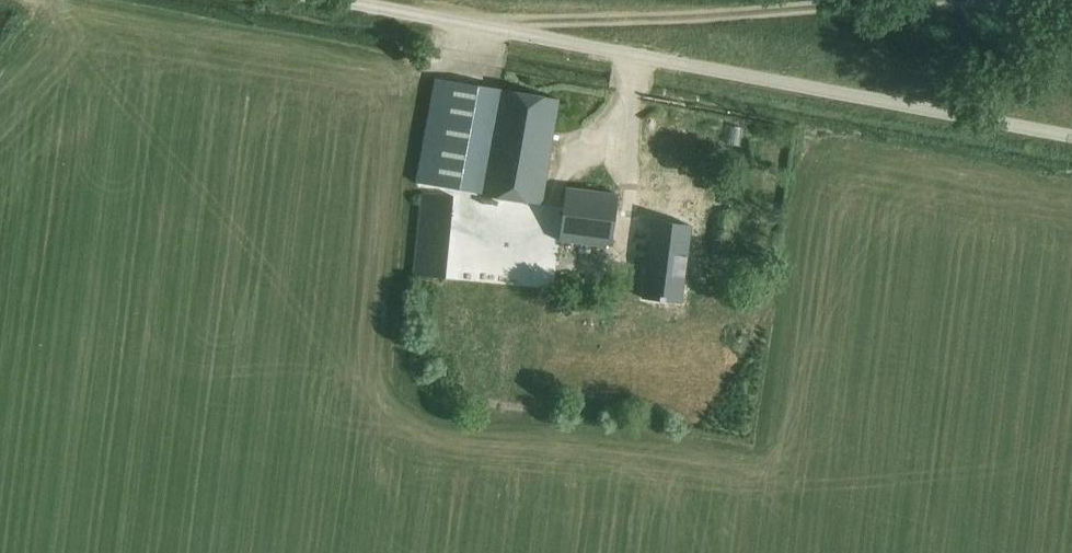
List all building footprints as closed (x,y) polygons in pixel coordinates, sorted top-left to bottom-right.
[(436,79),(416,184),(480,194),(479,197),(543,206),(560,100),(436,79)] [(549,186),(542,240),(604,248),(612,242),(619,194),(549,186)] [(421,194),(412,276),(446,278),(453,197),(421,194)] [(627,275),(624,298),(643,301),(673,305),(677,270),(680,271),(681,261),(678,261),(679,245),(712,249),(715,225),(696,221),(697,210),(641,204),(636,240),(651,242),(647,269),(627,275)]
